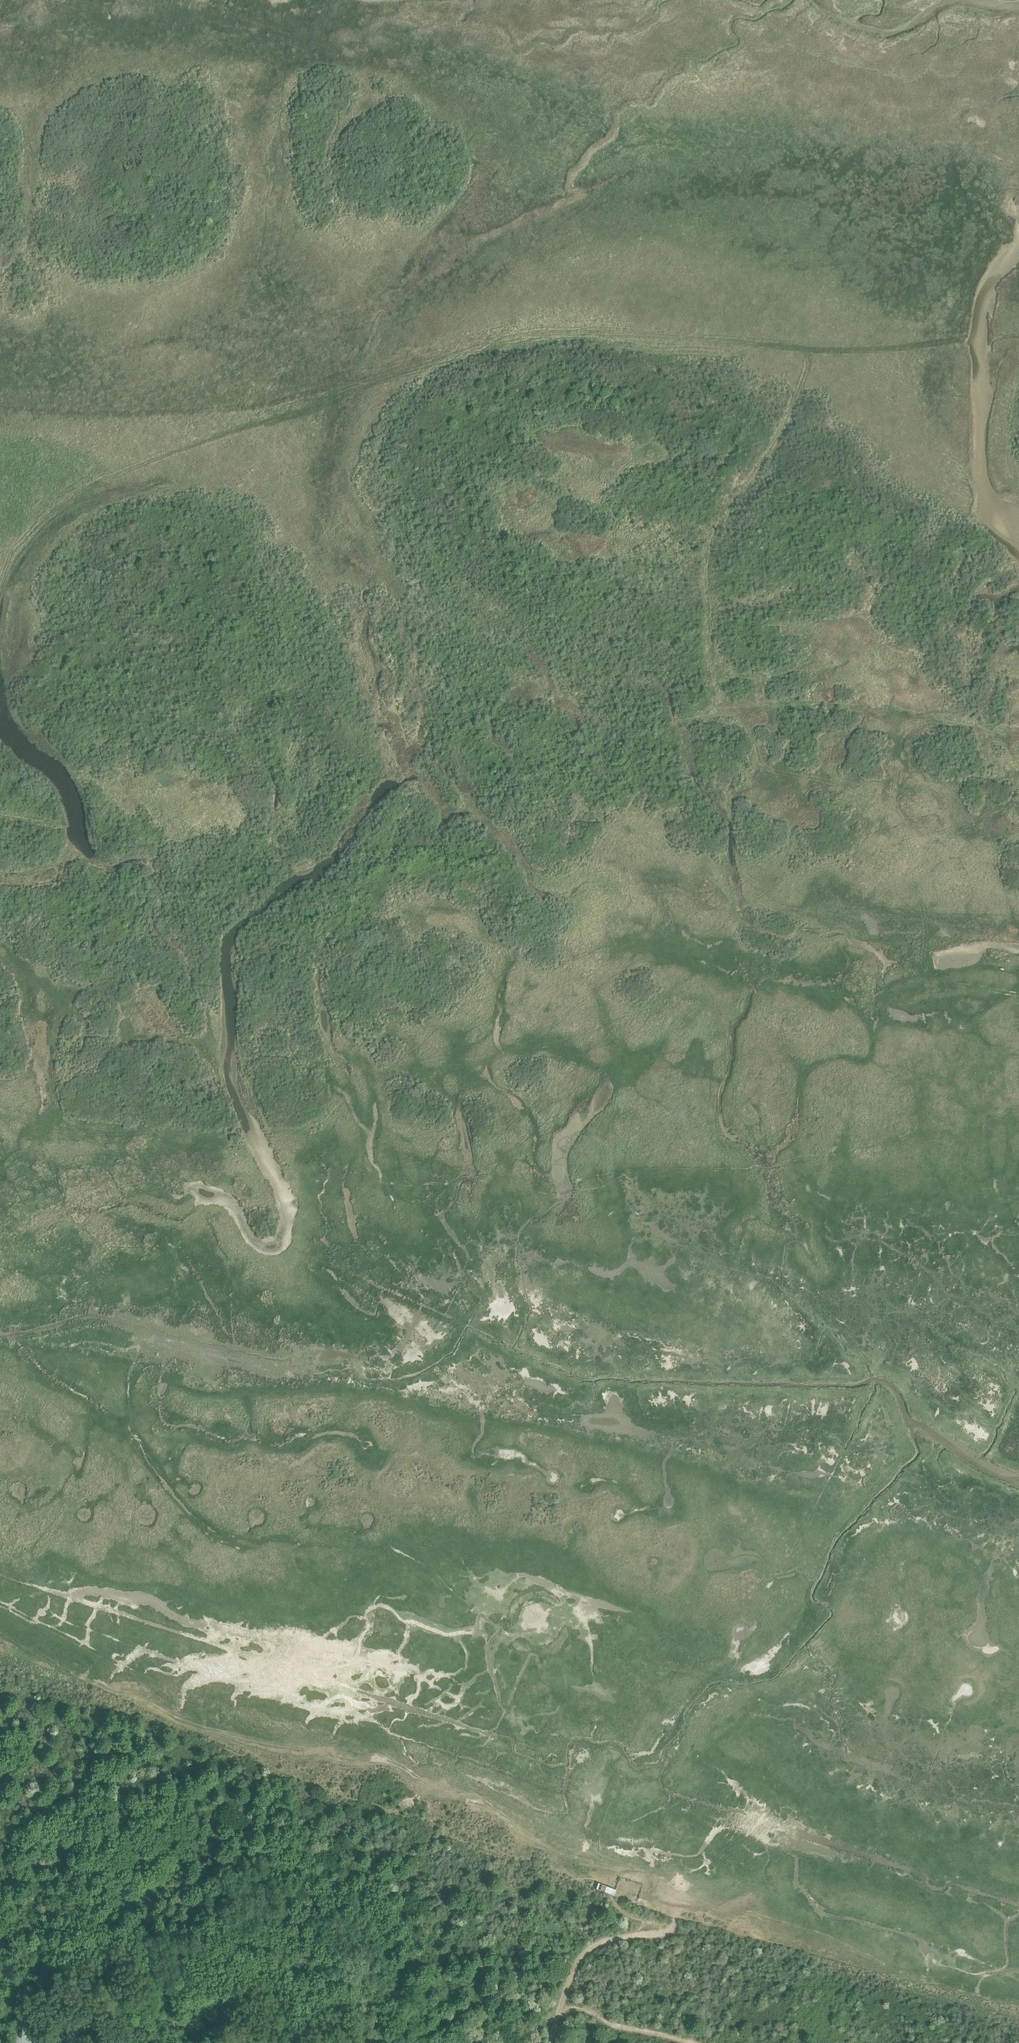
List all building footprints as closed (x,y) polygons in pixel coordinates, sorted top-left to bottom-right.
[(615,1888),(617,1881),(598,1876),(596,1883),(615,1888)]
